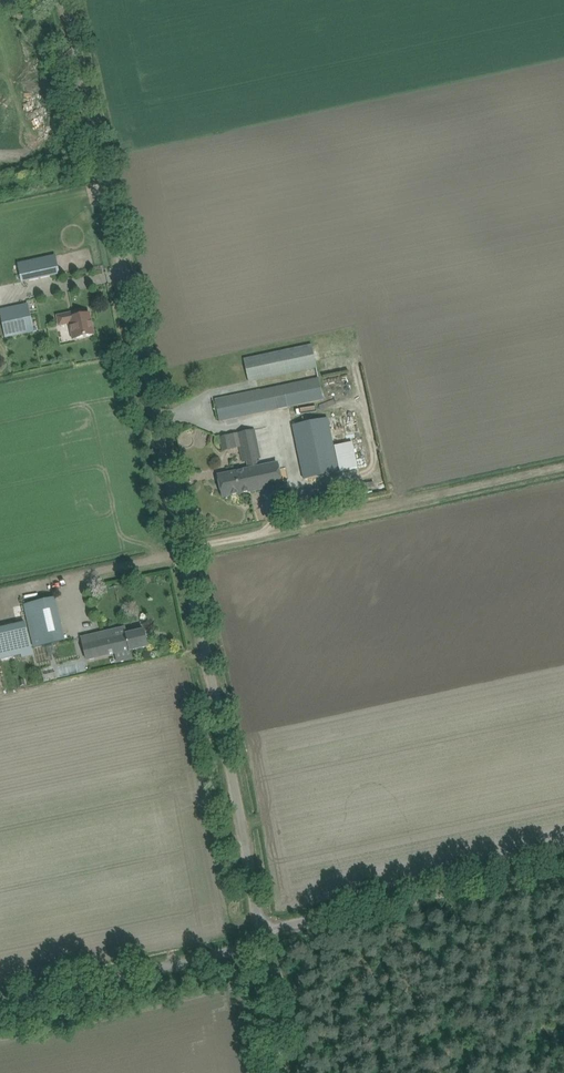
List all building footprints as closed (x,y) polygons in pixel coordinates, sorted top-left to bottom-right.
[(55,256),(19,264),(22,282),(50,276),(59,274),(55,256)] [(33,331),(27,305),(27,303),(0,309),(6,337),(33,331)] [(67,314),(56,316),(59,327),(69,325),(73,324),(76,338),(81,337),(94,335),(90,313),(85,314),(84,310),(80,311),(67,314)] [(249,383),(317,368),(312,344),(244,359),(249,383)] [(324,401),(319,377),(214,399),(219,422),(324,401)] [(328,418),(292,426),(304,480),(340,472),(328,418)] [(255,430),(237,434),(240,448),(243,462),(248,461),(250,469),(218,476),(223,497),(282,484),(278,464),(258,468),(256,459),(260,458),(255,430)] [(232,449),(230,435),(220,437),(223,451),(232,449)] [(335,446),(340,471),(358,468),(353,442),(335,446)] [(65,641),(55,597),(24,604),(34,648),(65,641)] [(0,627),(0,660),(30,654),(24,622),(0,627)] [(130,650),(126,634),(127,634),(125,627),(81,637),(86,660),(130,650)] [(144,630),(127,634),(126,634),(130,650),(148,646),(144,630)] [(95,671),(103,668),(102,662),(93,665),(95,671)] [(304,946),(296,947),(297,954),(305,952),(304,946)]
